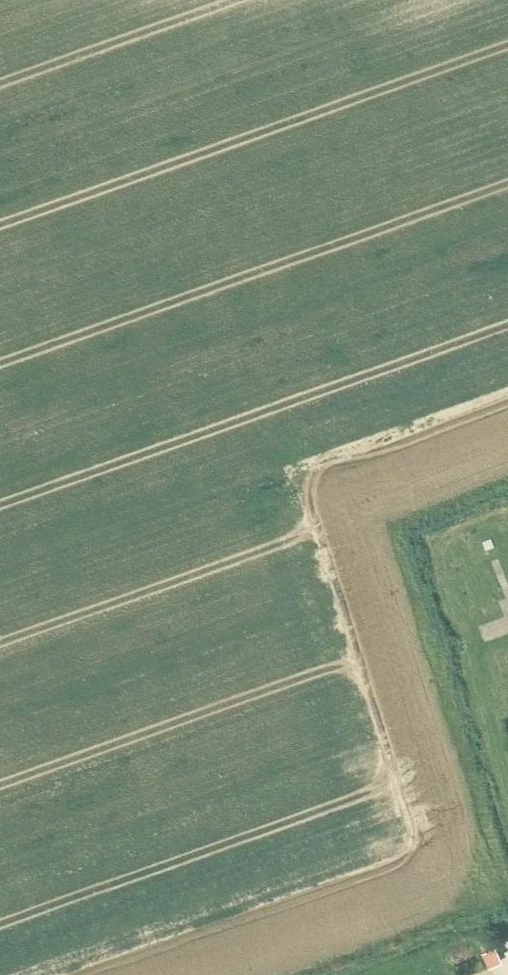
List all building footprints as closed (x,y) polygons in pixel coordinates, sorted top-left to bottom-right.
[(495,947),(482,953),(488,967),(501,961),(495,947)]
